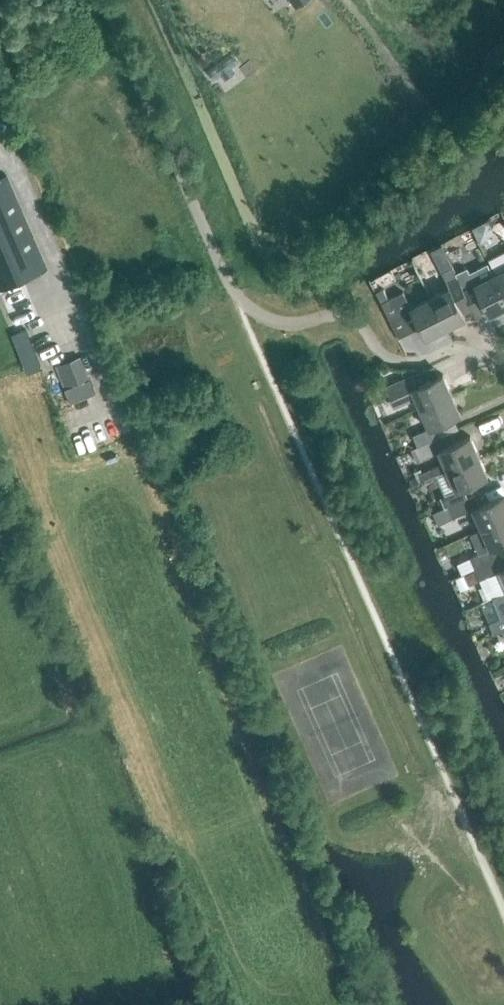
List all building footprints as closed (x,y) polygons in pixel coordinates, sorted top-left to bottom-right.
[(7,174),(0,177),(0,289),(47,268),(7,174)] [(489,258),(496,272),(494,273),(503,292),(503,250),(489,258)] [(442,271),(453,265),(449,256),(438,262),(442,271)] [(494,273),(488,262),(469,271),(467,267),(466,268),(462,261),(453,265),(457,272),(464,288),(468,295),(478,290),(491,314),(503,307),(503,292),(494,273)] [(454,293),(464,288),(457,272),(453,265),(451,266),(444,270),(442,271),(450,286),(431,296),(446,327),(466,318),(454,293)] [(389,298),(384,287),(376,291),(382,301),(389,298)] [(389,298),(382,301),(397,332),(408,327),(421,326),(427,337),(446,327),(431,296),(411,306),(404,290),(389,298)] [(26,328),(11,334),(27,373),(42,368),(26,328)] [(96,393),(81,355),(57,364),(72,402),(96,393)] [(386,385),(391,397),(396,406),(416,398),(420,407),(452,393),(444,373),(418,384),(414,373),(386,385)] [(461,413),(452,393),(420,407),(429,427),(413,434),(418,445),(434,438),(441,435),(436,424),(461,413)] [(423,480),(448,469),(480,455),(471,435),(439,449),(434,438),(418,445),(412,448),(418,461),(440,451),(444,462),(420,472),(423,480)] [(489,475),(480,455),(448,469),(456,489),(440,496),(445,507),(448,506),(468,497),(464,486),(489,475)] [(434,512),(438,523),(453,517),(473,508),(482,528),(503,518),(503,494),(480,504),(475,493),(468,497),(448,506),(445,507),(434,512)] [(482,528),(471,533),(479,552),(470,556),(475,568),(503,556),(498,545),(503,542),(503,518),(482,528)] [(475,568),(480,579),(487,576),(496,595),(503,592),(503,558),(503,556),(475,568)] [(470,584),(479,580),(475,570),(466,574),(470,584)] [(496,595),(503,614),(503,592),(496,595)] [(490,621),(495,633),(503,629),(503,615),(490,621)]
